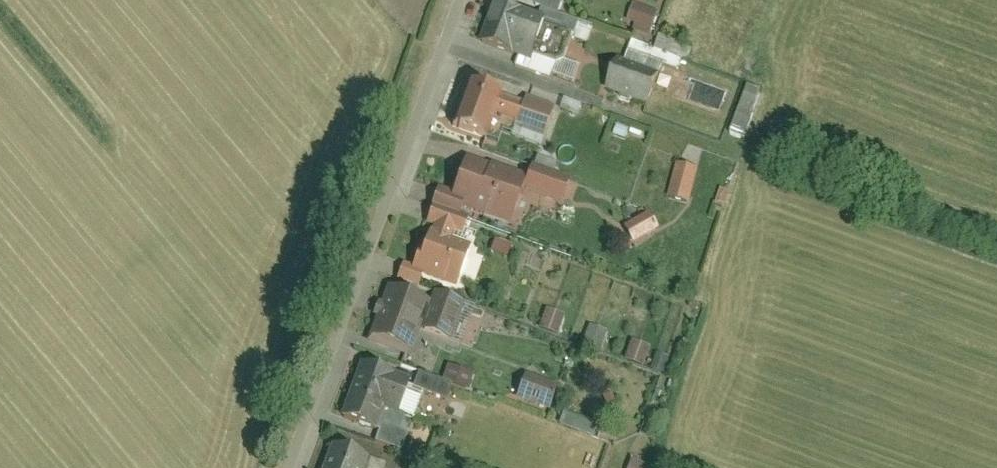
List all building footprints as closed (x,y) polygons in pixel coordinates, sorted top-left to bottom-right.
[(543,20),(494,2),(481,38),(529,56),(535,42),(541,24),(543,20)] [(660,13),(634,4),(626,25),(652,35),(660,13)] [(535,42),(547,47),(554,29),(541,24),(535,42)] [(659,74),(616,58),(605,85),(649,101),(659,74)] [(500,94),(468,82),(452,124),(484,136),(493,113),(500,94)] [(765,90),(747,84),(730,129),(748,135),(765,90)] [(500,94),(493,113),(516,122),(523,103),(500,94)] [(543,137),(554,107),(525,96),(523,103),(516,122),(514,126),(543,137)] [(521,176),(466,156),(452,194),(463,198),(508,214),(521,176)] [(699,166),(677,161),(669,195),(691,200),(699,166)] [(522,187),(561,201),(569,179),(530,165),(522,187)] [(437,188),(431,204),(458,213),(463,198),(452,194),(437,188)] [(431,206),(425,222),(434,225),(452,232),(461,235),(467,219),(431,206)] [(648,211),(625,225),(634,241),(658,227),(648,211)] [(431,232),(450,239),(452,232),(434,225),(431,232)] [(423,273),(458,286),(472,247),(450,239),(431,232),(427,230),(413,269),(423,273)] [(505,256),(508,243),(491,240),(489,253),(505,256)] [(400,264),(395,278),(418,287),(423,273),(413,269),(400,264)] [(427,300),(387,285),(369,334),(409,349),(427,300)] [(449,339),(462,303),(433,292),(420,328),(449,339)] [(564,314),(546,308),(540,327),(558,333),(564,314)] [(607,330),(589,324),(583,343),(602,348),(607,330)] [(650,347),(632,341),(626,360),(644,365),(650,347)] [(407,378),(360,361),(342,416),(377,428),(383,409),(395,413),(403,390),(407,378)] [(467,389),(473,373),(446,363),(441,379),(448,382),(467,389)] [(411,384),(444,395),(448,382),(441,379),(416,371),(411,384)] [(556,385),(526,374),(517,398),(548,409),(556,385)] [(411,419),(419,396),(403,390),(395,413),(411,419)] [(375,440),(402,449),(408,432),(381,423),(375,440)] [(331,444),(323,467),(363,467),(367,456),(331,444)] [(628,459),(625,467),(653,467),(628,459)]
